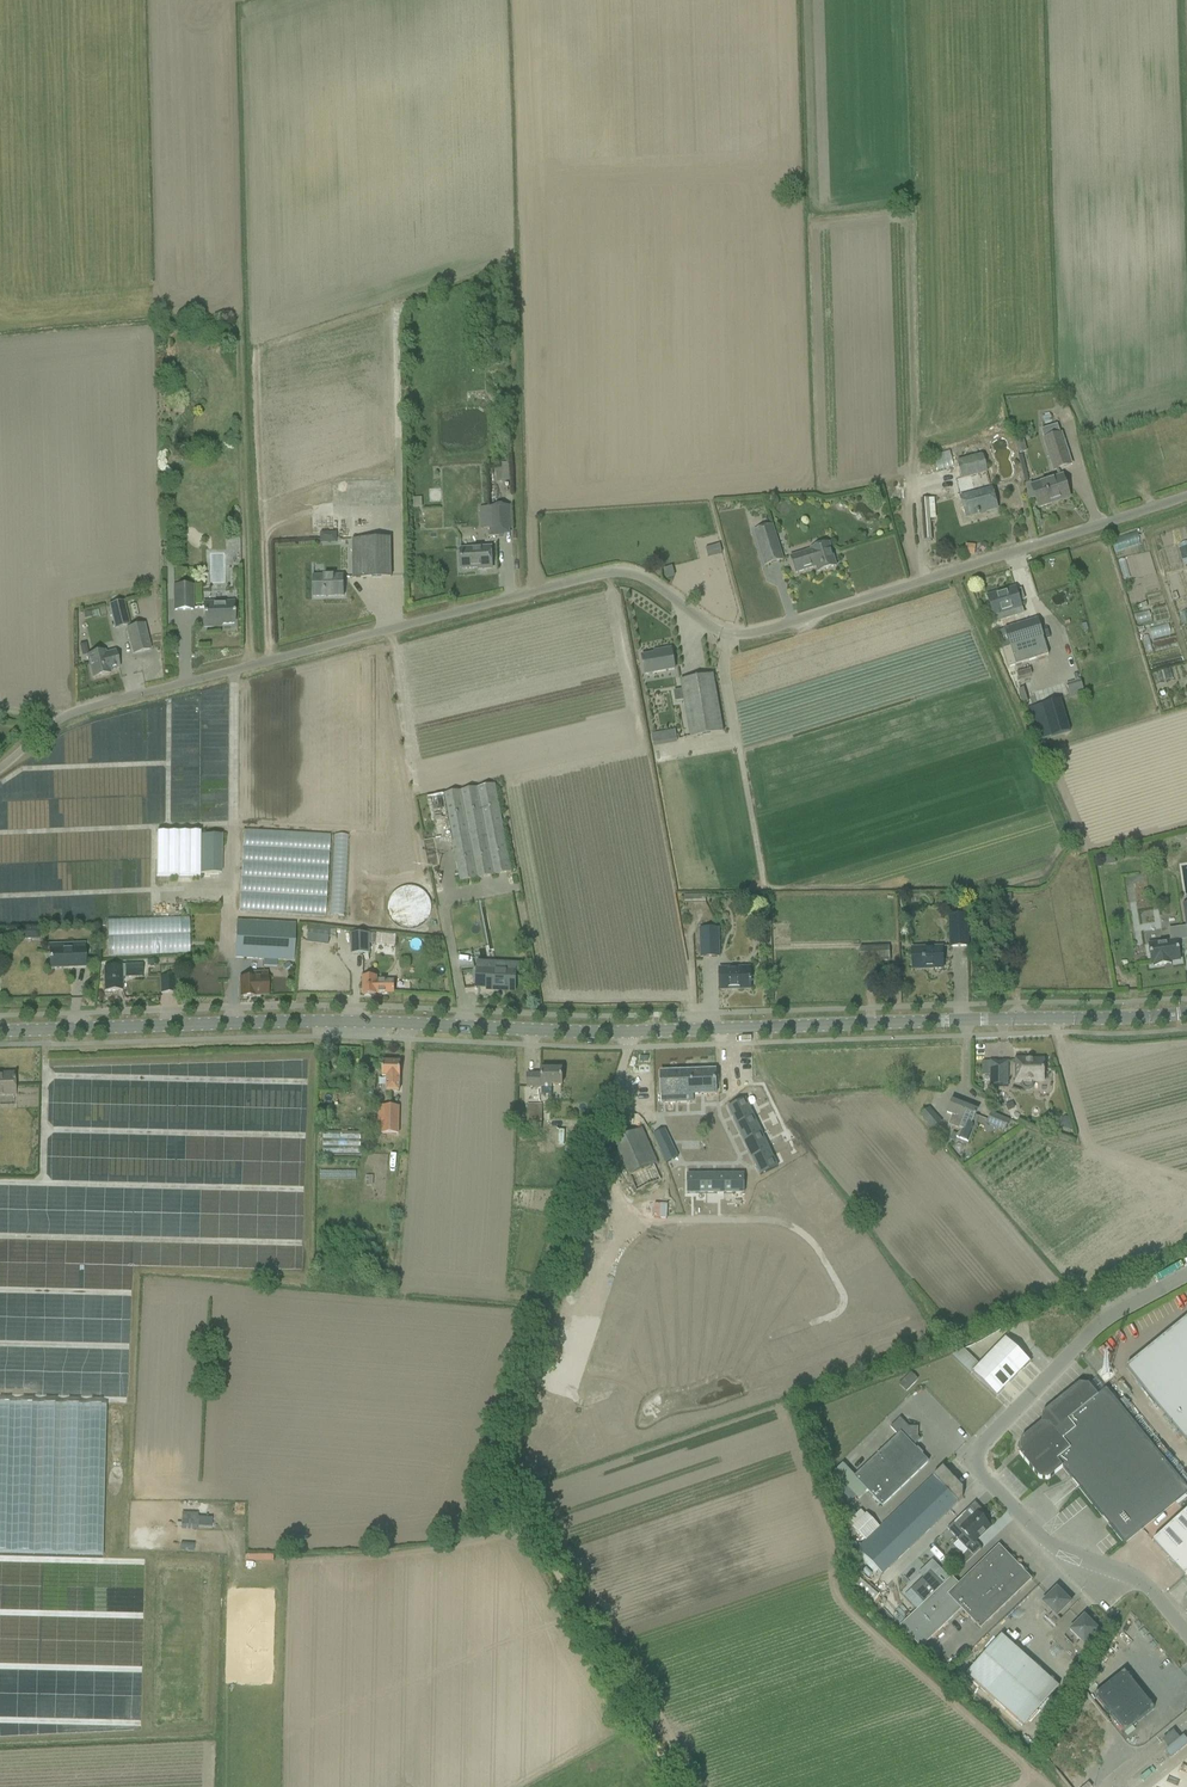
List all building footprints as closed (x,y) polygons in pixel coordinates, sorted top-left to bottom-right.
[(1044,439),(1043,439),(1054,471),(1071,465),(1060,433),(1057,425),(1042,430),(1043,434),(1044,439)] [(1023,441),(1015,443),(1018,454),(1025,452),(1023,441)] [(961,480),(987,473),(983,456),(957,463),(961,480)] [(502,470),(496,470),(497,482),(510,481),(509,464),(501,464),(502,470)] [(1024,485),(1025,489),(1029,500),(1035,498),(1038,508),(1052,504),(1051,502),(1069,496),(1065,485),(1062,477),(1031,487),(1030,483),(1029,483),(1025,467),(1021,468),(1025,485),(1024,485)] [(957,483),(927,491),(929,498),(959,489),(957,483)] [(960,499),(962,506),(966,518),(977,515),(978,516),(979,516),(979,514),(997,510),(994,498),(992,490),(960,499)] [(427,501),(418,500),(418,512),(427,512),(427,501)] [(929,500),(921,500),(924,542),(932,541),(929,500)] [(511,529),(510,517),(510,508),(488,509),(489,525),(490,537),(503,536),(503,530),(511,529)] [(783,560),(772,526),(754,532),(765,566),(783,560)] [(391,566),(390,556),(390,539),(371,539),(370,530),(352,530),(353,567),(353,579),(391,578),(391,566)] [(339,531),(338,540),(345,540),(346,531),(345,531),(339,531)] [(243,540),(232,540),(232,567),(243,566),(243,540)] [(836,567),(833,555),(829,544),(810,550),(811,551),(790,557),(792,562),(795,574),(816,567),(818,573),(836,567)] [(965,545),(964,554),(973,555),(974,546),(965,545)] [(719,546),(705,549),(707,557),(721,554),(719,546)] [(462,570),(478,569),(478,570),(492,569),(491,548),(460,550),(462,570)] [(1152,578),(1147,556),(1129,560),(1134,582),(1152,578)] [(669,571),(671,581),(679,580),(678,570),(669,571)] [(343,597),(343,585),(343,576),(313,577),(313,586),(313,598),(343,597)] [(192,587),(174,587),(175,610),(192,610),(192,587)] [(995,624),(1006,621),(1015,618),(1013,612),(1022,610),(1019,602),(1024,601),(1021,591),(1016,592),(1015,588),(999,593),(987,597),(995,624)] [(129,625),(123,602),(107,606),(114,629),(129,625)] [(233,606),(203,607),(204,627),(220,627),(220,625),(233,624),(233,606)] [(1156,611),(1160,623),(1174,619),(1169,607),(1156,611)] [(96,622),(109,622),(109,613),(96,613),(96,622)] [(1004,630),(996,633),(1002,650),(1008,669),(1016,666),(1049,656),(1046,649),(1037,620),(1020,625),(1010,629),(1004,630)] [(150,650),(147,639),(144,624),(126,629),(130,643),(133,655),(150,650)] [(661,653),(642,657),(645,676),(674,670),(671,649),(660,651),(661,653)] [(93,678),(104,675),(104,672),(119,669),(115,652),(105,655),(104,652),(87,656),(93,678)] [(1178,671),(1167,674),(1171,685),(1182,681),(1178,671)] [(1162,690),(1169,687),(1165,674),(1157,677),(1162,690)] [(723,733),(715,688),(713,676),(680,682),(682,691),(674,693),(675,703),(684,701),(690,739),(723,733)] [(1024,681),(1027,699),(1043,697),(1039,678),(1024,681)] [(1080,681),(1066,685),(1070,697),(1084,693),(1080,681)] [(1041,705),(1051,738),(1070,732),(1060,700),(1041,705)] [(651,735),(653,748),(677,744),(675,731),(651,735)] [(511,872),(494,784),(443,794),(460,882),(511,872)] [(200,874),(221,874),(221,835),(201,835),(200,874)] [(1114,856),(1103,857),(1104,865),(1115,863),(1114,856)] [(307,898),(244,895),(243,916),(321,919),(322,898),(315,898),(315,893),(307,893),(307,898)] [(1012,894),(997,894),(997,903),(1012,903),(1012,894)] [(684,903),(705,903),(705,895),(684,895),(684,903)] [(1134,905),(1140,948),(1147,947),(1146,934),(1166,931),(1163,910),(1142,914),(1140,904),(1134,905)] [(969,948),(967,915),(947,915),(949,949),(969,948)] [(112,921),(113,959),(195,957),(194,919),(112,921)] [(293,962),(296,925),(263,923),(236,920),(234,958),(293,962)] [(1148,949),(1148,954),(1150,955),(1151,965),(1154,964),(1154,967),(1166,965),(1166,964),(1165,964),(1165,962),(1170,961),(1170,962),(1180,960),(1178,949),(1177,942),(1186,940),(1186,927),(1168,930),(1170,942),(1149,945),(1149,947),(1148,949)] [(718,928),(699,929),(700,958),(719,957),(718,928)] [(375,945),(376,935),(369,934),(350,935),(351,955),(369,954),(369,944),(375,945)] [(338,959),(338,938),(326,938),(326,959),(338,959)] [(49,950),(49,957),(49,969),(85,968),(85,956),(84,944),(75,945),(75,949),(49,950)] [(889,947),(860,948),(860,963),(890,961),(889,947)] [(912,948),(912,958),(913,970),(913,968),(932,968),(932,969),(943,969),(943,958),(943,947),(912,948)] [(289,964),(283,967),(288,974),(293,970),(289,964)] [(477,964),(476,978),(481,978),(481,987),(487,987),(487,990),(495,991),(495,988),(514,989),(515,977),(515,972),(490,971),(490,965),(477,964)] [(104,992),(122,992),(122,978),(142,978),(142,965),(121,966),(121,968),(104,968),(104,992)] [(719,971),(720,978),(720,990),(731,990),(731,989),(750,988),(750,989),(750,982),(751,982),(751,979),(750,979),(750,970),(719,971)] [(268,995),(267,983),(267,973),(258,974),(258,978),(240,979),(240,985),(240,997),(255,997),(255,996),(268,995)] [(176,993),(175,977),(161,977),(161,994),(176,993)] [(363,979),(363,984),(363,996),(376,995),(376,994),(394,994),(394,982),(377,982),(377,979),(363,979)] [(1016,1083),(1022,1083),(1022,1087),(1023,1088),(1024,1089),(1026,1090),(1027,1090),(1029,1089),(1031,1088),(1032,1087),(1032,1085),(1032,1083),(1033,1083),(1033,1082),(1044,1082),(1044,1061),(1026,1061),(1026,1060),(1016,1060),(1016,1083)] [(399,1093),(399,1091),(400,1075),(400,1063),(383,1062),(382,1074),(382,1078),(386,1078),(385,1093),(399,1093)] [(1007,1088),(1008,1062),(991,1062),(990,1088),(1007,1088)] [(541,1075),(527,1075),(527,1087),(527,1089),(541,1089),(541,1096),(551,1096),(551,1089),(551,1087),(562,1087),(562,1082),(562,1070),(541,1070),(541,1075)] [(660,1072),(661,1084),(661,1103),(693,1103),(693,1095),(716,1095),(716,1082),(715,1070),(660,1072)] [(14,1087),(13,1082),(14,1082),(14,1079),(13,1079),(13,1074),(0,1075),(0,1097),(14,1097),(14,1087)] [(948,1125),(950,1126),(961,1130),(962,1127),(960,1126),(962,1122),(959,1121),(966,1104),(952,1099),(948,1110),(946,1114),(952,1116),(948,1125)] [(742,1103),(725,1111),(733,1128),(750,1120),(742,1103)] [(961,1130),(958,1140),(964,1142),(966,1138),(969,1139),(976,1122),(978,1118),(975,1117),(978,1109),(966,1104),(959,1121),(962,1122),(960,1126),(962,1127),(961,1129),(961,1130)] [(1011,1104),(1004,1107),(1007,1113),(1013,1110),(1011,1104)] [(519,1132),(541,1132),(541,1105),(527,1105),(527,1123),(519,1123),(519,1132)] [(378,1115),(378,1122),(381,1122),(381,1134),(399,1135),(400,1107),(381,1107),(381,1115),(378,1115)] [(919,1117),(932,1131),(942,1123),(929,1108),(919,1117)] [(991,1114),(986,1125),(1005,1133),(1010,1121),(991,1114)] [(750,1120),(733,1128),(740,1145),(758,1137),(750,1120)] [(629,1176),(636,1192),(660,1182),(653,1166),(657,1164),(642,1129),(614,1141),(629,1176)] [(660,1132),(648,1137),(660,1165),(672,1160),(660,1132)] [(563,1166),(571,1167),(572,1159),(583,1160),(585,1142),(581,1141),(582,1135),(571,1133),(569,1148),(565,1148),(563,1166)] [(705,1149),(703,1135),(695,1137),(697,1150),(705,1149)] [(758,1137),(740,1145),(748,1162),(765,1154),(758,1137)] [(765,1154),(748,1162),(756,1179),(773,1171),(765,1154)] [(688,1173),(687,1192),(706,1193),(707,1174),(688,1173)] [(707,1174),(706,1193),(724,1194),(725,1175),(707,1174)] [(725,1175),(724,1194),(743,1196),(744,1176),(725,1175)] [(816,1182),(796,1195),(801,1203),(821,1190),(816,1182)] [(824,1200),(811,1220),(819,1225),(831,1205),(824,1200)] [(845,1228),(825,1241),(829,1248),(850,1235),(845,1228)] [(860,1246),(840,1259),(845,1266),(865,1253),(860,1246)] [(87,1292),(88,1273),(78,1273),(77,1292),(87,1292)] [(1126,1368),(1186,1442),(1186,1441),(1186,1319),(1126,1368)] [(1030,1362),(1028,1360),(1005,1339),(979,1366),(963,1350),(951,1356),(971,1374),(972,1373),(996,1397),(1030,1362)] [(911,1373),(900,1384),(905,1389),(916,1378),(911,1373)] [(1124,1544),(1186,1493),(1186,1489),(1106,1389),(1097,1396),(1088,1385),(1079,1384),(1042,1415),(1041,1424),(1021,1440),(1019,1454),(1039,1479),(1048,1480),(1062,1468),(1124,1544)] [(102,1540),(106,1391),(0,1389),(0,1537),(102,1540)] [(859,1500),(867,1491),(882,1507),(919,1471),(928,1463),(913,1447),(920,1440),(916,1436),(916,1429),(910,1429),(900,1418),(890,1428),(898,1436),(854,1478),(842,1465),(833,1474),(859,1500)] [(865,1541),(857,1549),(882,1575),(958,1502),(959,1503),(964,1499),(963,1489),(943,1468),(880,1528),(865,1541)] [(491,1481),(486,1483),(491,1496),(497,1495),(491,1481)] [(1153,1542),(1169,1559),(1184,1577),(1186,1574),(1186,1511),(1153,1542)] [(947,1529),(973,1557),(980,1550),(974,1543),(990,1528),(977,1514),(971,1520),(964,1513),(947,1529)] [(197,1516),(182,1514),(180,1529),(196,1530),(197,1516)] [(866,1514),(852,1527),(865,1541),(880,1528),(866,1514)] [(181,1539),(180,1548),(192,1549),(193,1540),(181,1539)] [(1019,1566),(999,1545),(958,1585),(951,1577),(899,1627),(920,1649),(961,1609),(980,1630),(1031,1581),(1032,1580),(1024,1571),(1024,1570),(1023,1571),(1020,1567),(1020,1566),(1019,1566)] [(854,1587),(871,1602),(879,1593),(861,1578),(854,1587)] [(1064,1597),(1056,1589),(1042,1603),(1052,1614),(1047,1619),(1055,1626),(1060,1621),(1057,1617),(1071,1603),(1069,1602),(1070,1600),(1065,1596),(1064,1597)] [(1084,1617),(1084,1618),(1070,1631),(1080,1642),(1075,1647),(1083,1654),(1088,1648),(1085,1645),(1098,1631),(1096,1629),(1098,1628),(1093,1623),(1092,1624),(1085,1618),(1084,1617)] [(1023,1726),(1051,1696),(1059,1687),(1001,1636),(993,1645),(966,1675),(1023,1726)] [(1153,1709),(1124,1672),(1094,1696),(1124,1732),(1153,1709)] [(1186,1744),(1186,1741),(1184,1737),(1165,1752),(1170,1758),(1186,1744)]
